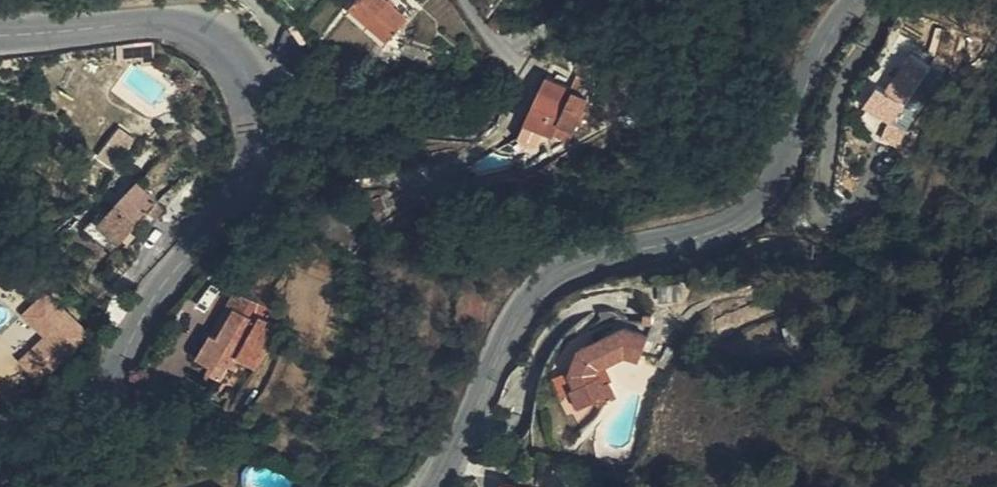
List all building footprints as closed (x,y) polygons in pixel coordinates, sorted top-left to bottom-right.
[(391,13),(376,0),(367,0),(363,4),(382,20),(391,13)] [(406,0),(376,0),(391,13),(406,0)] [(410,0),(406,0),(391,13),(410,28),(424,11),(410,0)] [(410,28),(391,13),(382,20),(403,37),(410,28)] [(424,34),(410,28),(403,37),(420,44),(424,34)] [(862,100),(891,118),(923,63),(906,51),(882,89),(873,83),(862,100)] [(586,75),(578,71),(572,85),(577,87),(579,88),(586,75)] [(572,85),(557,77),(550,74),(528,119),(546,128),(555,132),(555,131),(569,137),(580,115),(583,116),(588,106),(585,105),(589,94),(577,88),(577,87),(572,85)] [(546,128),(528,119),(520,135),(527,143),(538,144),(546,128)] [(124,124),(102,152),(118,164),(139,136),(124,124)] [(120,244),(149,213),(157,219),(177,199),(147,171),(119,199),(105,214),(113,223),(106,230),(120,244)] [(446,200),(441,187),(416,196),(423,211),(446,200)] [(105,214),(119,199),(114,194),(92,216),(106,230),(113,223),(105,214)] [(94,332),(51,286),(27,309),(50,334),(25,358),(45,379),(94,332)] [(243,351),(269,306),(242,291),(236,301),(242,305),(232,322),(219,344),(212,340),(203,355),(217,363),(213,370),(225,377),(233,364),(241,369),(249,355),(243,351)] [(219,344),(232,322),(242,305),(236,301),(234,302),(212,340),(219,344)] [(649,331),(648,333),(653,335),(658,334),(659,321),(652,318),(647,330),(649,331)] [(579,341),(571,361),(578,376),(573,379),(575,382),(583,397),(600,391),(603,397),(618,390),(610,372),(607,374),(601,360),(628,349),(639,354),(648,333),(649,331),(647,330),(627,322),(617,326),(579,341)] [(676,342),(668,339),(662,352),(671,356),(676,342)] [(668,361),(671,356),(662,352),(653,348),(651,354),(668,361)] [(578,376),(571,361),(557,367),(566,386),(575,382),(573,379),(578,376)] [(541,479),(499,473),(497,486),(540,486),(541,479)]
